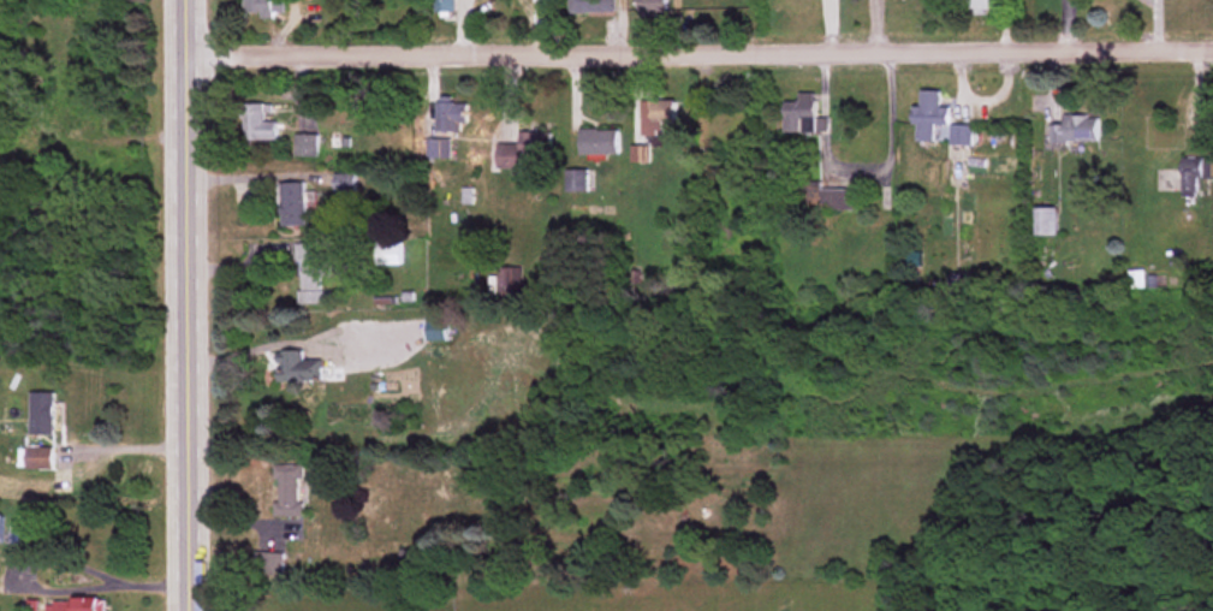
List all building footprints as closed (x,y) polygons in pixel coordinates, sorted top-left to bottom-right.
[(279,0),(244,0),(244,17),(279,17),(279,0)] [(454,12),(454,0),(431,0),(431,12),(454,12)] [(614,0),(568,0),(568,14),(614,14),(614,0)] [(665,17),(665,0),(635,0),(635,17),(665,17)] [(969,13),(991,13),(992,0),(969,0),(969,13)] [(947,107),(938,107),(939,92),(919,91),(918,107),(914,107),(913,142),(932,143),(933,126),(947,126),(947,107)] [(815,132),(815,94),(796,94),(796,101),(783,101),(783,132),(815,132)] [(641,122),(674,122),(674,101),(641,101),(641,122)] [(436,103),(436,132),(464,132),(464,103),(436,103)] [(276,140),(276,121),(268,121),(268,105),(243,105),(243,140),(276,140)] [(1050,142),(1098,142),(1098,115),(1062,115),(1062,124),(1050,124),(1050,142)] [(617,129),(579,129),(579,154),(617,154),(617,129)] [(969,129),(950,129),(950,144),(969,144),(969,129)] [(517,145),(497,144),(496,171),(535,172),(535,157),(549,158),(549,133),(517,132),(517,145)] [(316,156),(316,134),(295,134),(295,156),(316,156)] [(429,159),(449,159),(449,139),(429,139),(429,159)] [(647,147),(630,147),(630,161),(647,161),(647,147)] [(1182,156),(1182,195),(1196,195),(1196,178),(1212,178),(1212,156),(1182,156)] [(565,191),(586,191),(586,170),(565,170),(565,191)] [(334,194),(354,194),(354,174),(334,174),(334,194)] [(280,226),(304,226),(304,183),(279,183),(280,226)] [(856,210),(856,190),(819,190),(819,210),(856,210)] [(1036,236),(1056,236),(1056,209),(1036,209),(1036,236)] [(399,243),(375,243),(375,265),(399,265),(399,243)] [(296,304),(326,304),(326,244),(297,244),(296,304)] [(1145,287),(1144,271),(1129,271),(1129,288),(1145,287)] [(355,354),(355,322),(338,322),(338,354),(355,354)] [(302,352),(276,352),(276,382),(320,382),(320,360),(302,360),(302,352)] [(54,393),(30,393),(30,436),(54,436),(54,393)] [(52,470),(52,449),(25,449),(25,470),(52,470)] [(274,465),(274,516),(301,516),(301,465),(274,465)] [(283,553),(253,553),(253,572),(283,572),(283,553)] [(104,600),(47,600),(47,610),(104,610),(104,600)]
